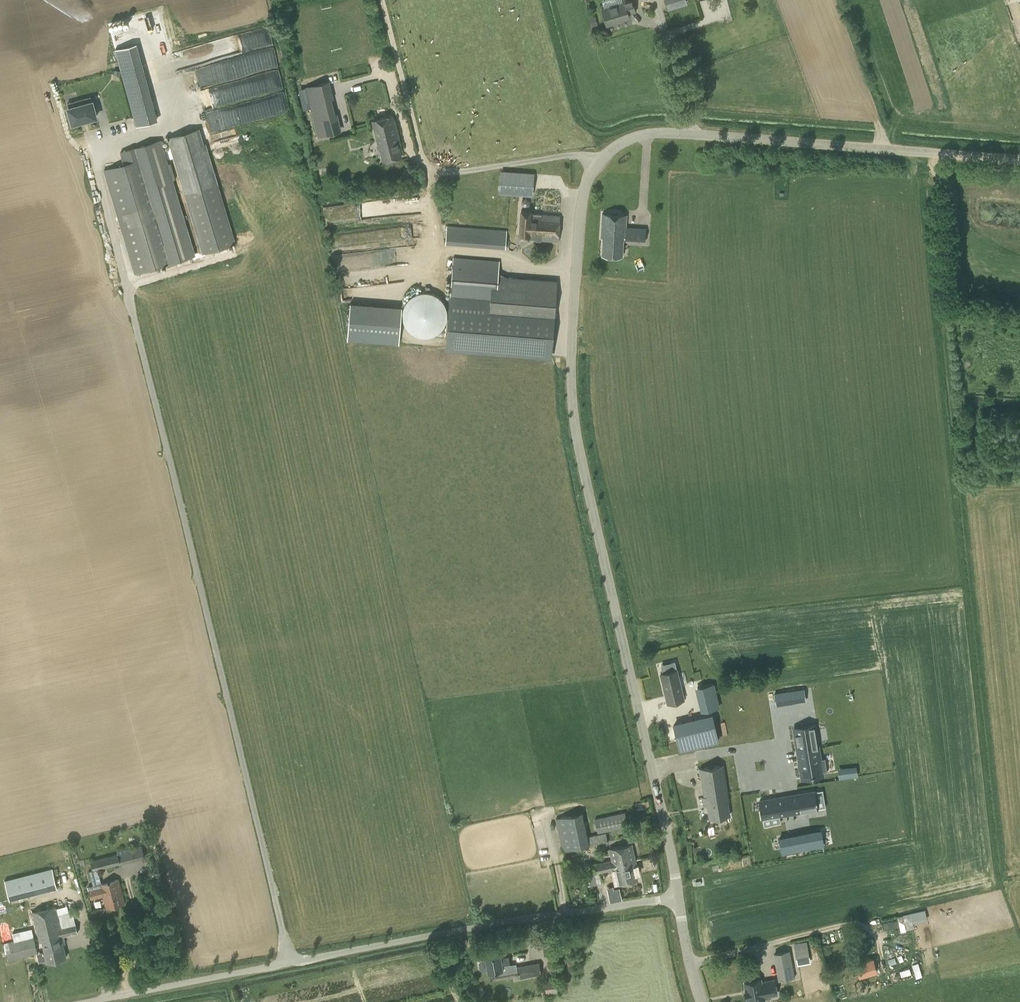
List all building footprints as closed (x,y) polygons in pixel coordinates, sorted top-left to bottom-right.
[(602,9),(607,25),(617,22),(617,21),(629,18),(628,14),(635,11),(632,0),(625,0),(622,1),(623,3),(602,9)] [(275,47),(264,48),(267,68),(278,67),(275,47)] [(142,63),(120,69),(120,71),(135,125),(158,119),(142,63)] [(207,112),(212,130),(288,111),(283,93),(285,93),(279,69),(268,72),(271,83),(275,81),(277,89),(266,92),(267,97),(207,112)] [(329,81),(305,87),(318,137),(342,131),(337,113),(335,114),(332,99),(334,98),(329,81)] [(68,107),(72,123),(97,116),(92,100),(92,101),(91,97),(75,101),(76,105),(68,107)] [(392,116),(372,121),(378,147),(379,147),(383,161),(401,156),(398,142),(399,142),(392,116)] [(103,170),(135,273),(193,255),(158,140),(120,152),(123,164),(103,170)] [(534,172),(501,170),(500,194),(533,196),(534,172)] [(215,183),(186,192),(204,252),(233,243),(215,183)] [(529,238),(536,239),(536,240),(559,242),(559,241),(560,216),(530,214),(530,211),(521,210),(519,237),(529,238)] [(623,239),(647,241),(648,231),(626,230),(626,215),(602,213),(601,238),(603,238),(602,255),(622,256),(623,239)] [(507,230),(446,224),(445,243),(506,249),(507,230)] [(454,257),(447,348),(551,356),(556,282),(507,278),(507,282),(497,281),(499,261),(454,257)] [(426,291),(424,292),(423,291),(422,291),(421,290),(419,290),(418,289),(417,290),(415,290),(414,290),(413,291),(411,292),(410,293),(409,294),(408,295),(407,297),(406,298),(405,300),(404,302),(404,304),(403,306),(403,308),(402,310),(402,312),(402,314),(402,317),(403,319),(403,321),(403,323),(404,325),(404,327),(405,329),(406,330),(407,332),(408,333),(409,335),(410,336),(411,337),(413,338),(414,338),(415,339),(417,339),(418,339),(419,339),(421,339),(422,338),(423,337),(425,337),(426,338),(427,338),(428,339),(430,339),(431,339),(432,339),(434,339),(435,339),(436,338),(438,337),(439,336),(440,335),(441,334),(442,332),(443,331),(444,329),(445,327),(445,325),(446,323),(446,321),(447,319),(447,317),(447,314),(447,312),(446,310),(446,308),(446,306),(445,304),(445,302),(444,300),(443,298),(442,297),(441,295),(440,294),(439,293),(438,292),(436,291),(435,290),(434,290),(432,290),(431,290),(430,290),(428,290),(427,291),(426,291)] [(397,343),(401,306),(349,300),(345,338),(397,343)] [(684,699),(676,669),(661,673),(668,703),(684,699)] [(713,684),(697,687),(703,711),(718,707),(713,684)] [(804,689),(774,693),(776,705),(806,701),(804,689)] [(704,717),(666,727),(672,751),(711,741),(704,717)] [(813,727),(793,730),(797,752),(817,749),(813,727)] [(817,749),(797,752),(801,777),(825,773),(823,759),(818,760),(817,749)] [(723,764),(700,768),(704,796),(703,796),(702,797),(703,806),(707,805),(709,818),(730,815),(728,801),(729,801),(723,764)] [(836,785),(825,786),(826,796),(837,794),(836,785)] [(816,791),(791,795),(794,813),(819,808),(816,791)] [(785,796),(760,800),(763,818),(788,814),(785,796)] [(628,827),(625,812),(595,819),(598,833),(628,827)] [(562,850),(588,844),(588,846),(608,842),(606,832),(587,836),(582,813),(556,818),(562,850)] [(821,830),(804,834),(807,848),(823,845),(823,842),(821,830)] [(788,837),(779,838),(781,849),(782,853),(790,851),(788,837)] [(636,865),(632,844),(609,849),(611,861),(592,865),(594,873),(615,869),(618,883),(637,879),(634,865),(636,865)] [(91,860),(93,871),(144,858),(141,845),(117,851),(117,853),(91,860)] [(9,900),(57,888),(52,869),(4,881),(9,900)] [(90,889),(89,889),(91,899),(103,895),(106,907),(124,903),(118,879),(97,885),(97,882),(89,884),(90,889)] [(32,912),(42,951),(44,951),(47,962),(66,957),(63,944),(65,943),(63,936),(77,932),(74,918),(59,921),(55,906),(32,912)] [(914,927),(913,922),(927,918),(925,908),(898,915),(901,930),(914,927)] [(8,960),(37,953),(33,936),(3,944),(8,960)] [(807,946),(794,949),(797,960),(810,958),(807,946)] [(794,977),(790,950),(773,953),(778,980),(794,977)] [(485,957),(486,958),(480,959),(478,962),(479,968),(483,970),(488,970),(488,972),(502,970),(502,965),(510,964),(509,957),(500,959),(500,954),(485,957)] [(872,958),(856,963),(859,976),(876,971),(872,958)] [(913,963),(916,976),(922,975),(919,961),(913,963)] [(519,978),(542,974),(539,962),(517,966),(519,978)] [(745,989),(744,990),(745,996),(746,996),(748,1001),(764,1001),(763,996),(776,994),(774,979),(761,982),(760,979),(744,982),(745,989)] [(556,981),(545,983),(546,993),(547,995),(558,994),(557,991),(556,981)]
